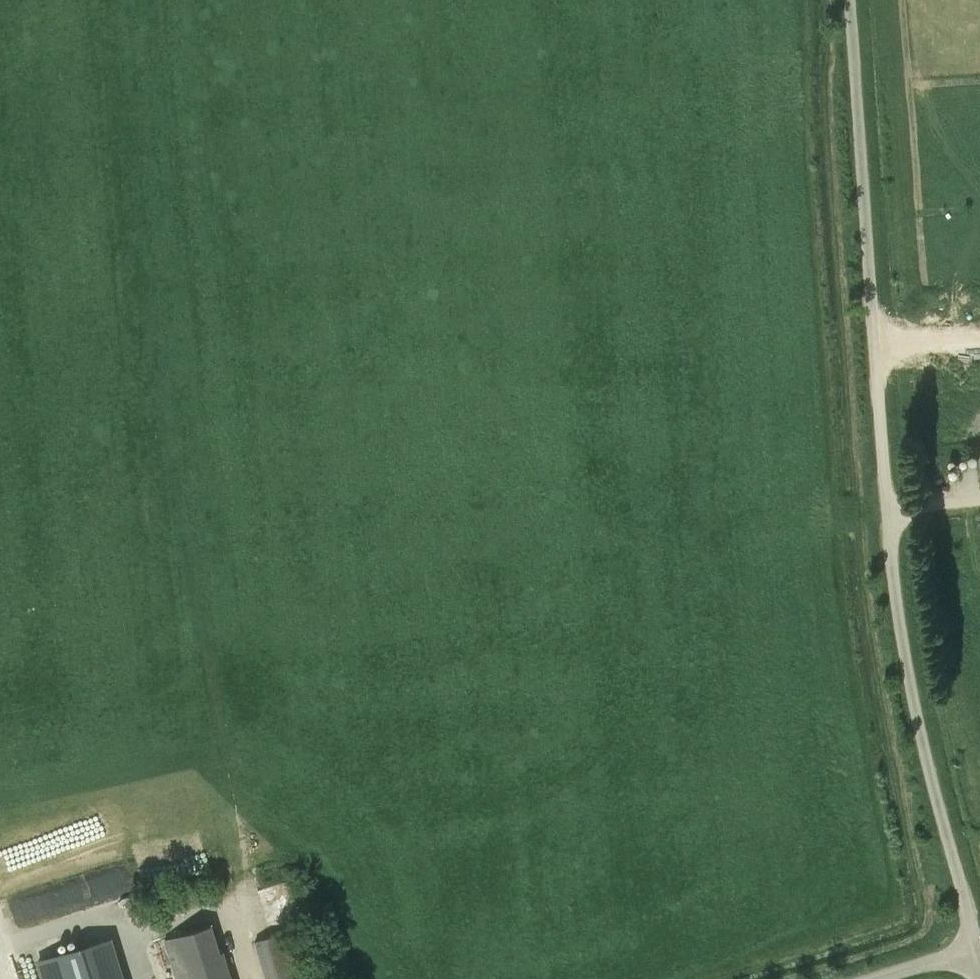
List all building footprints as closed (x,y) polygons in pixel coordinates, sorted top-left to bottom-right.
[(212,924),(165,939),(178,978),(233,978),(224,950),(221,951),(212,924)] [(254,940),(266,978),(308,978),(293,929),(254,940)] [(73,978),(125,978),(110,933),(64,948),(73,978)]
